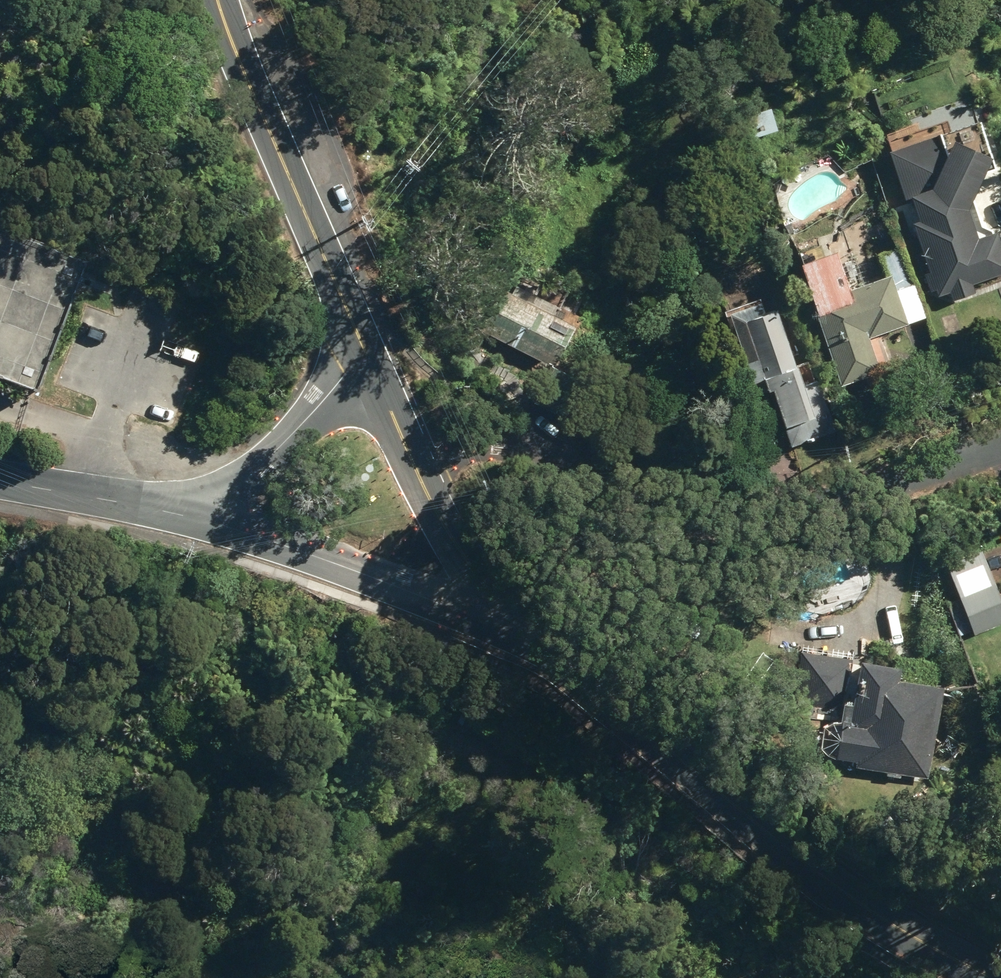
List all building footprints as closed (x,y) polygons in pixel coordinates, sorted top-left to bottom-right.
[(954,182),(917,195),(925,220),(920,222),(937,271),(929,273),(934,291),(943,289),(945,295),(1000,276),(1000,231),(984,237),(973,203),(962,207),(954,182)] [(42,388),(91,257),(0,224),(0,373),(42,388)] [(781,227),(785,234),(791,231),(787,224),(781,227)] [(847,385),(886,373),(873,338),(931,317),(919,283),(901,289),(896,274),(857,287),(845,251),(809,263),(847,385)] [(615,279),(633,287),(637,278),(619,270),(615,279)] [(560,365),(594,297),(564,283),(550,314),(495,286),(476,323),(560,365)] [(768,300),(734,312),(760,393),(772,390),(784,429),(790,427),(796,446),(841,431),(823,379),(811,383),(805,365),(803,366),(784,308),(772,312),(768,300)] [(978,634),(1000,625),(1000,583),(987,548),(949,562),(978,634)] [(861,768),(936,778),(947,686),(902,680),(903,665),(861,660),(862,657),(806,650),(799,703),(847,709),(841,759),(862,761),(861,768)]
